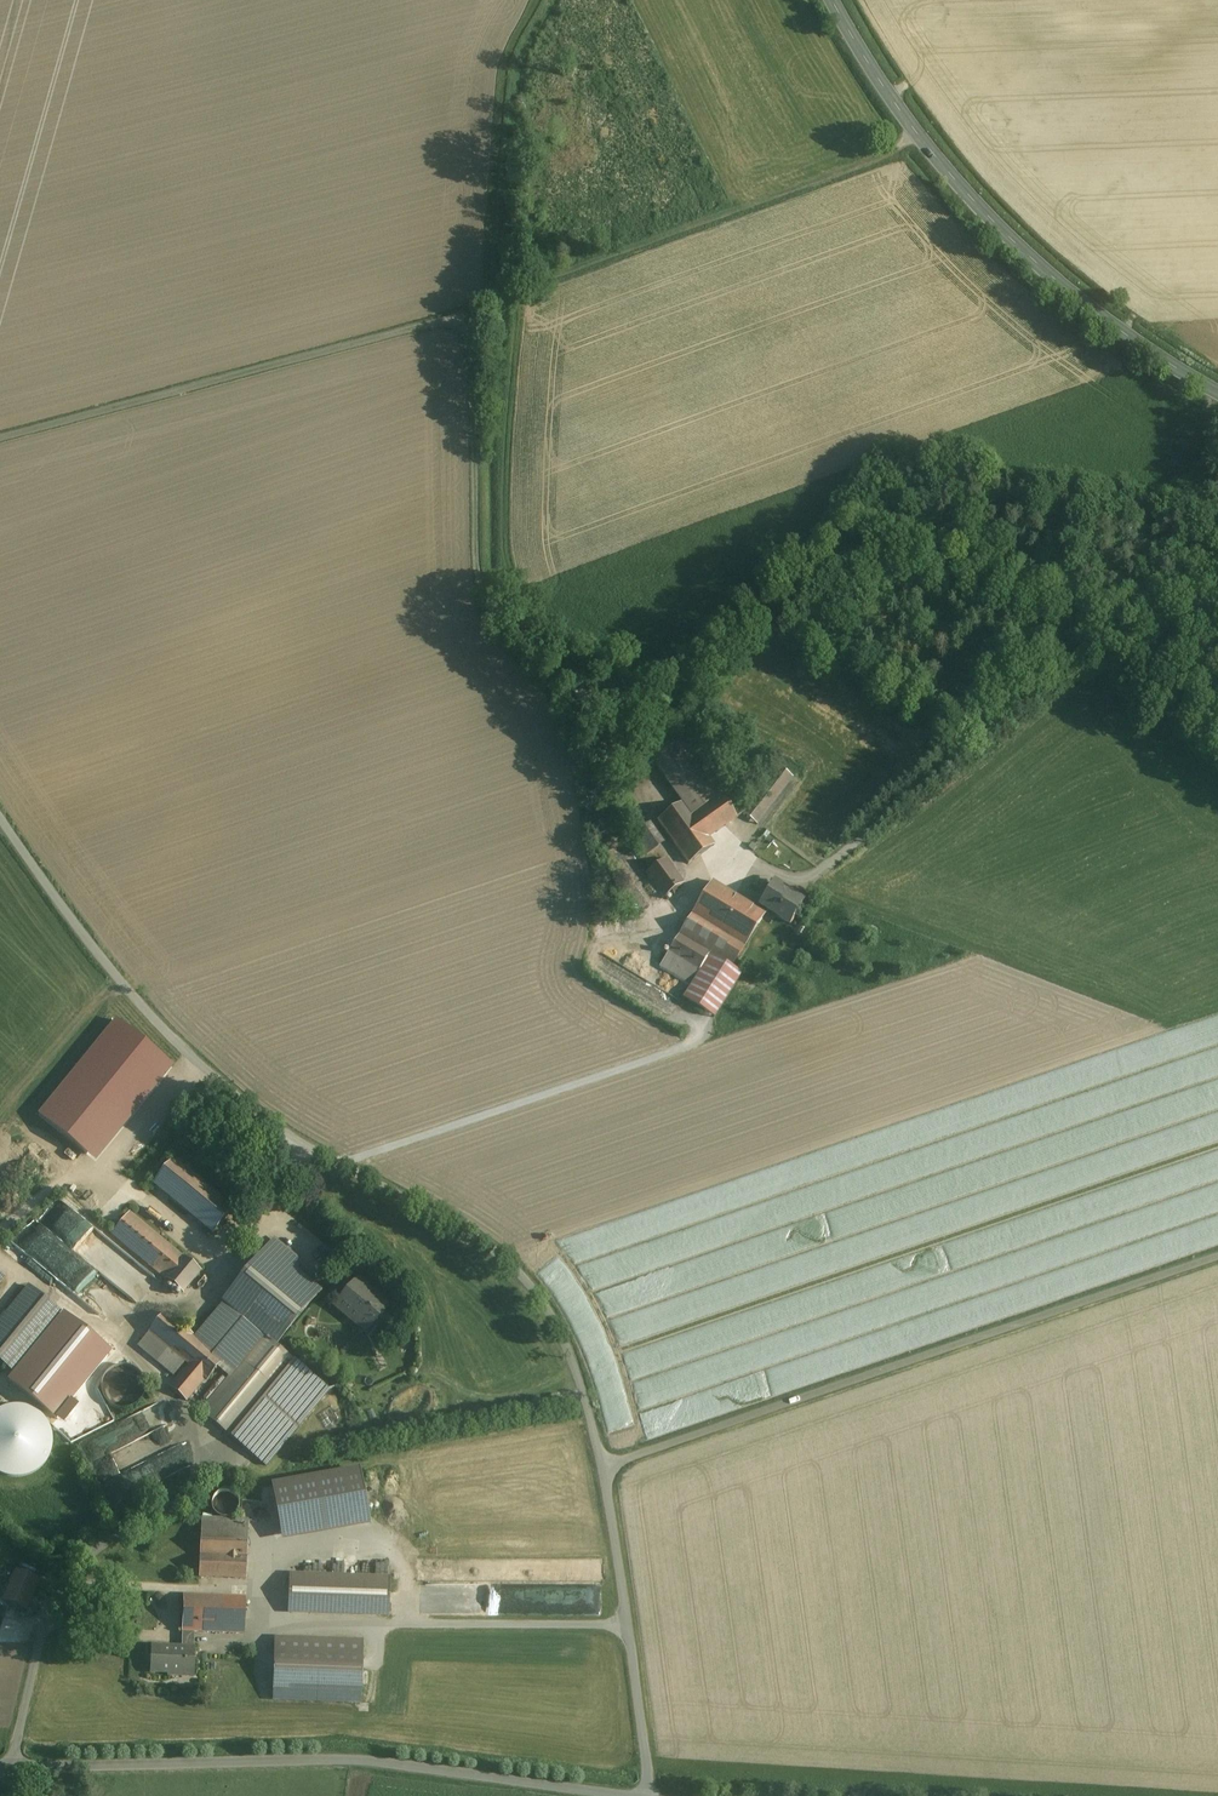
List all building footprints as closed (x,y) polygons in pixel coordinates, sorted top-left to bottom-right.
[(724,794),(681,733),(649,756),(682,803),(692,817),(720,797),(735,819),(742,814),(727,792),(724,794)] [(778,769),(743,814),(755,824),(791,778),(778,769)] [(682,803),(657,821),(687,864),(713,846),(707,839),(735,819),(720,797),(692,817),(682,803)] [(642,828),(632,836),(646,855),(656,848),(642,828)] [(664,859),(645,874),(662,898),(682,884),(664,859)] [(756,910),(711,882),(692,914),(722,932),(744,946),(764,915),(756,910)] [(792,897),(772,884),(758,906),(759,906),(766,911),(768,912),(770,908),(776,912),(774,915),(789,925),(797,913),(796,912),(802,902),(793,896),(792,897)] [(766,911),(759,906),(756,910),(764,915),(766,911)] [(692,914),(659,968),(688,986),(708,955),(722,932),(692,914)] [(744,946),(722,932),(708,955),(730,969),(744,946)] [(735,1005),(727,1000),(723,1007),(730,1011),(735,1005)] [(232,1210),(172,1160),(152,1184),(212,1234),(232,1210)] [(106,1276),(121,1257),(57,1210),(45,1226),(39,1222),(20,1249),(57,1276),(75,1253),(106,1276)] [(200,1271),(129,1212),(111,1234),(182,1293),(200,1271)] [(242,1362),(259,1376),(280,1352),(326,1298),(298,1273),(304,1265),(278,1242),(248,1280),(295,1319),(272,1347),(265,1341),(261,1345),(250,1336),(254,1331),(242,1322),(223,1345),(242,1362)] [(248,1280),(245,1277),(222,1304),(242,1322),(254,1331),(250,1336),(261,1345),(265,1341),(272,1347),(295,1319),(248,1280)] [(373,1298),(355,1282),(334,1308),(365,1334),(387,1308),(374,1297),(373,1298)] [(28,1287),(0,1321),(0,1363),(12,1372),(60,1313),(28,1287)] [(199,1342),(166,1313),(141,1344),(177,1374),(168,1388),(185,1402),(204,1380),(206,1381),(218,1366),(222,1361),(214,1355),(223,1345),(242,1322),(222,1304),(216,1312),(221,1316),(199,1342)] [(100,1334),(62,1381),(79,1395),(117,1348),(100,1334)] [(242,1362),(223,1345),(214,1355),(222,1361),(218,1366),(230,1377),(242,1362)] [(273,1387),(231,1438),(259,1463),(322,1387),(280,1352),(259,1376),(273,1387)] [(230,1377),(200,1413),(231,1438),(273,1387),(259,1376),(242,1362),(230,1377)] [(107,1392),(140,1400),(147,1372),(114,1365),(107,1392)] [(561,1393),(550,1395),(552,1403),(563,1401),(561,1393)] [(53,1437),(50,1425),(42,1415),(32,1409),(20,1406),(7,1407),(0,1410),(0,1475),(8,1478),(20,1479),(31,1476),(41,1470),(49,1461),(53,1449),(53,1437)] [(111,1505),(176,1474),(166,1453),(101,1484),(111,1505)] [(357,1469),(274,1484),(283,1531),(365,1516),(357,1469)] [(247,1521),(201,1519),(200,1535),(246,1537),(247,1521)] [(246,1537),(200,1535),(199,1577),(245,1579),(246,1537)] [(38,1580),(15,1571),(3,1601),(25,1610),(38,1580)] [(385,1576),(292,1572),(291,1608),(384,1611),(385,1576)] [(244,1598),(183,1596),(181,1632),(194,1633),(242,1635),(244,1598)] [(194,1633),(181,1632),(181,1648),(193,1648),(194,1633)] [(361,1642),(275,1639),(273,1700),(359,1703),(361,1642)] [(181,1648),(151,1647),(150,1673),(167,1673),(167,1676),(181,1676),(181,1674),(192,1674),(192,1677),(193,1677),(194,1648),(193,1648),(181,1648)]
